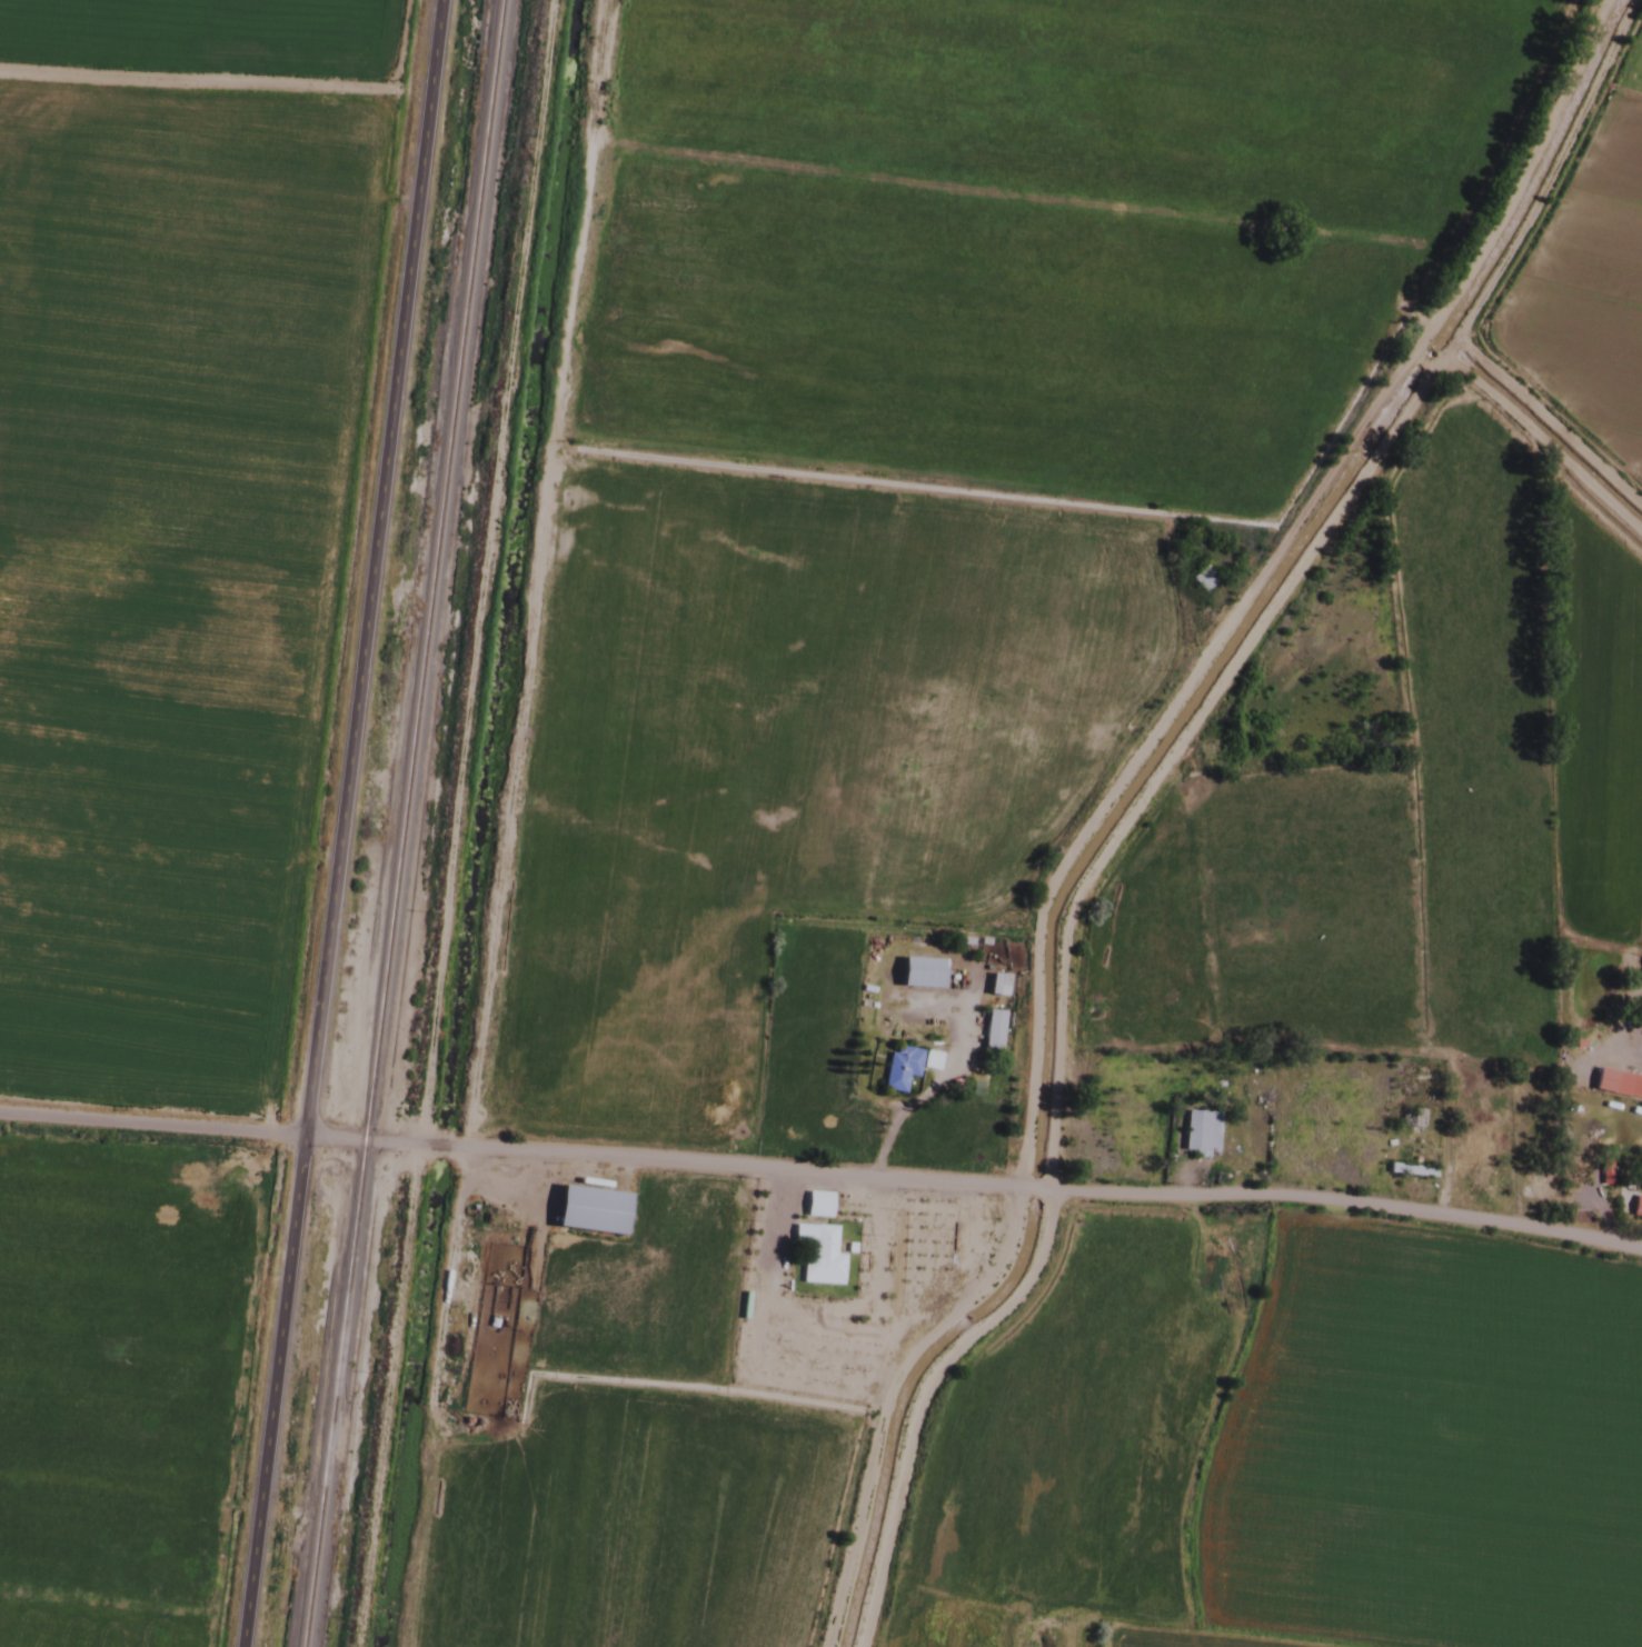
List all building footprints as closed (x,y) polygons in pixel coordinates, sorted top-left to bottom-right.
[(1188,577),(1201,593),(1217,579),(1204,563),(1188,577)] [(897,987),(939,990),(941,960),(899,957),(897,987)] [(986,996),(1004,998),(1007,976),(988,974),(986,996)] [(1004,1012),(986,1010),(982,1049),(1000,1050),(1004,1012)] [(917,1078),(919,1066),(936,1069),(938,1055),(923,1053),(923,1050),(889,1046),(882,1091),(904,1094),(906,1076),(917,1078)] [(1595,1069),(1591,1092),(1641,1100),(1641,1077),(1595,1069)] [(1184,1111),(1181,1151),(1192,1151),(1192,1157),(1214,1158),(1217,1113),(1184,1111)] [(620,1236),(625,1193),(556,1185),(551,1228),(620,1236)] [(803,1217),(828,1219),(830,1193),(805,1191),(803,1217)] [(1641,1219),(1641,1197),(1633,1195),(1629,1216),(1641,1219)] [(834,1227),(792,1225),(791,1245),(802,1246),(800,1284),(841,1286),(842,1254),(833,1254),(834,1227)]
